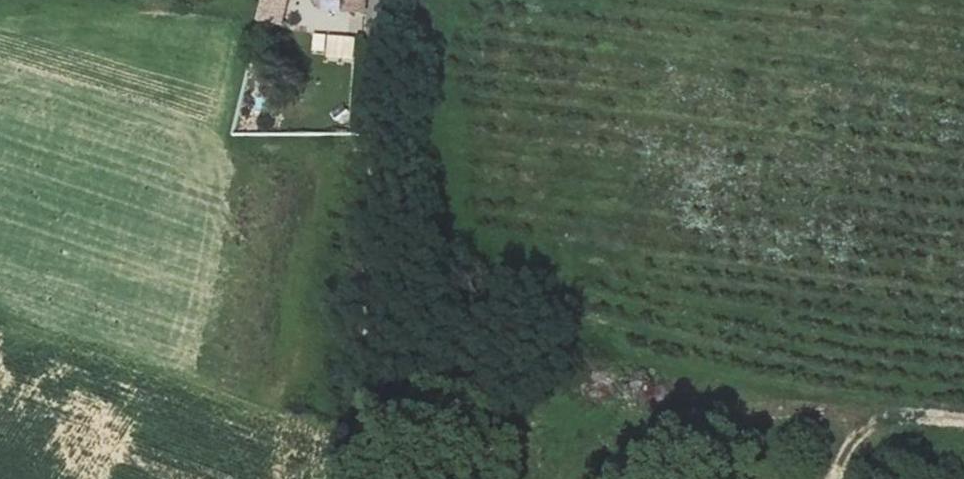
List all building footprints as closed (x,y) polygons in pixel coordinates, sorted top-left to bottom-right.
[(283,0),(260,0),(257,11),(277,22),(283,0)] [(358,9),(358,0),(345,0),(346,9),(358,9)]
